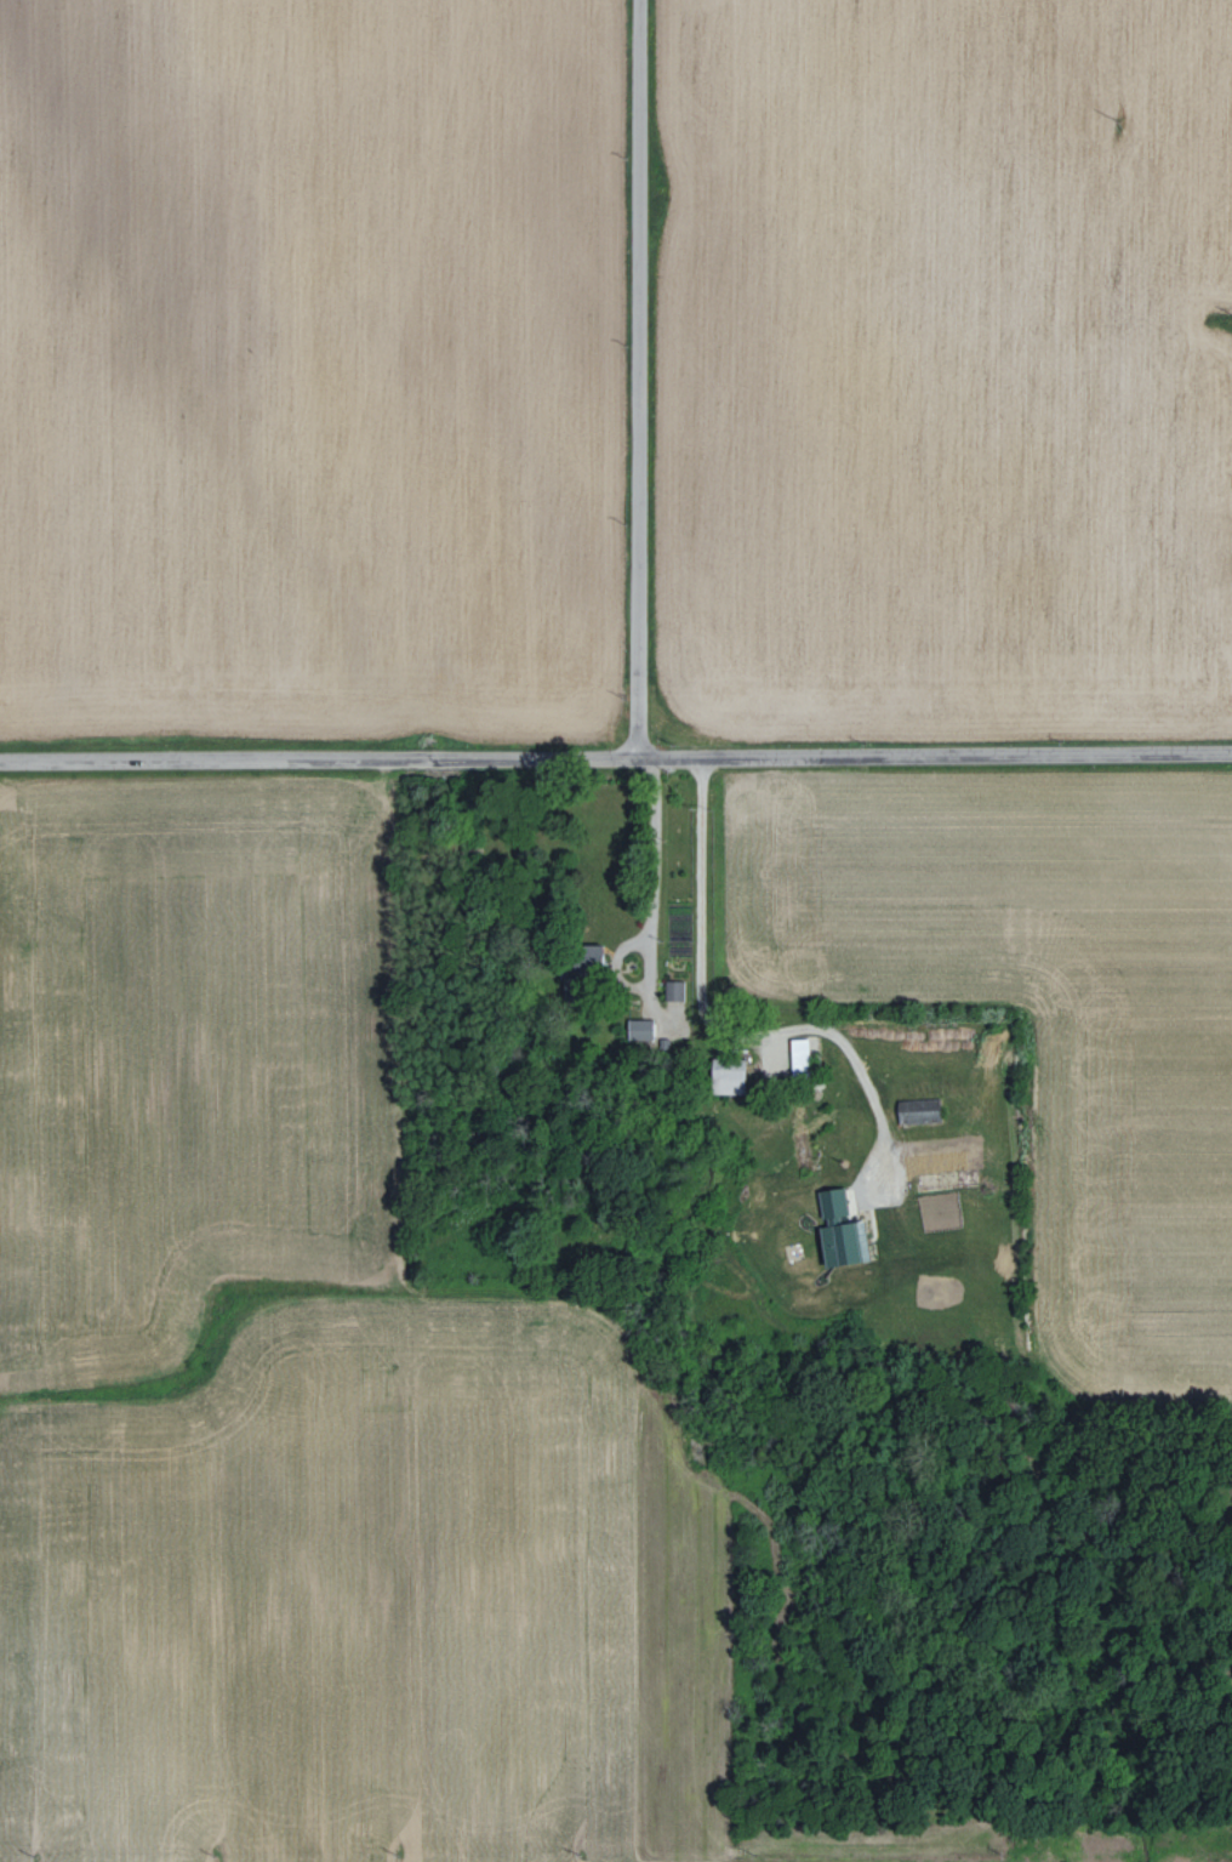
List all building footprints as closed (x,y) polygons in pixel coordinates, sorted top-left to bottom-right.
[(597,944),(572,943),(572,960),(596,961),(597,944)] [(663,1000),(684,1001),(684,981),(663,981),(663,1000)] [(649,1019),(625,1019),(625,1037),(649,1037),(649,1019)] [(805,1038),(787,1038),(788,1073),(807,1072),(805,1038)] [(741,1059),(707,1060),(708,1093),(742,1092),(741,1059)] [(935,1098),(895,1099),(895,1122),(936,1121),(935,1098)] [(866,1259),(860,1219),(837,1222),(836,1215),(845,1213),(841,1186),(814,1190),(819,1223),(814,1223),(821,1266),(866,1259)]
